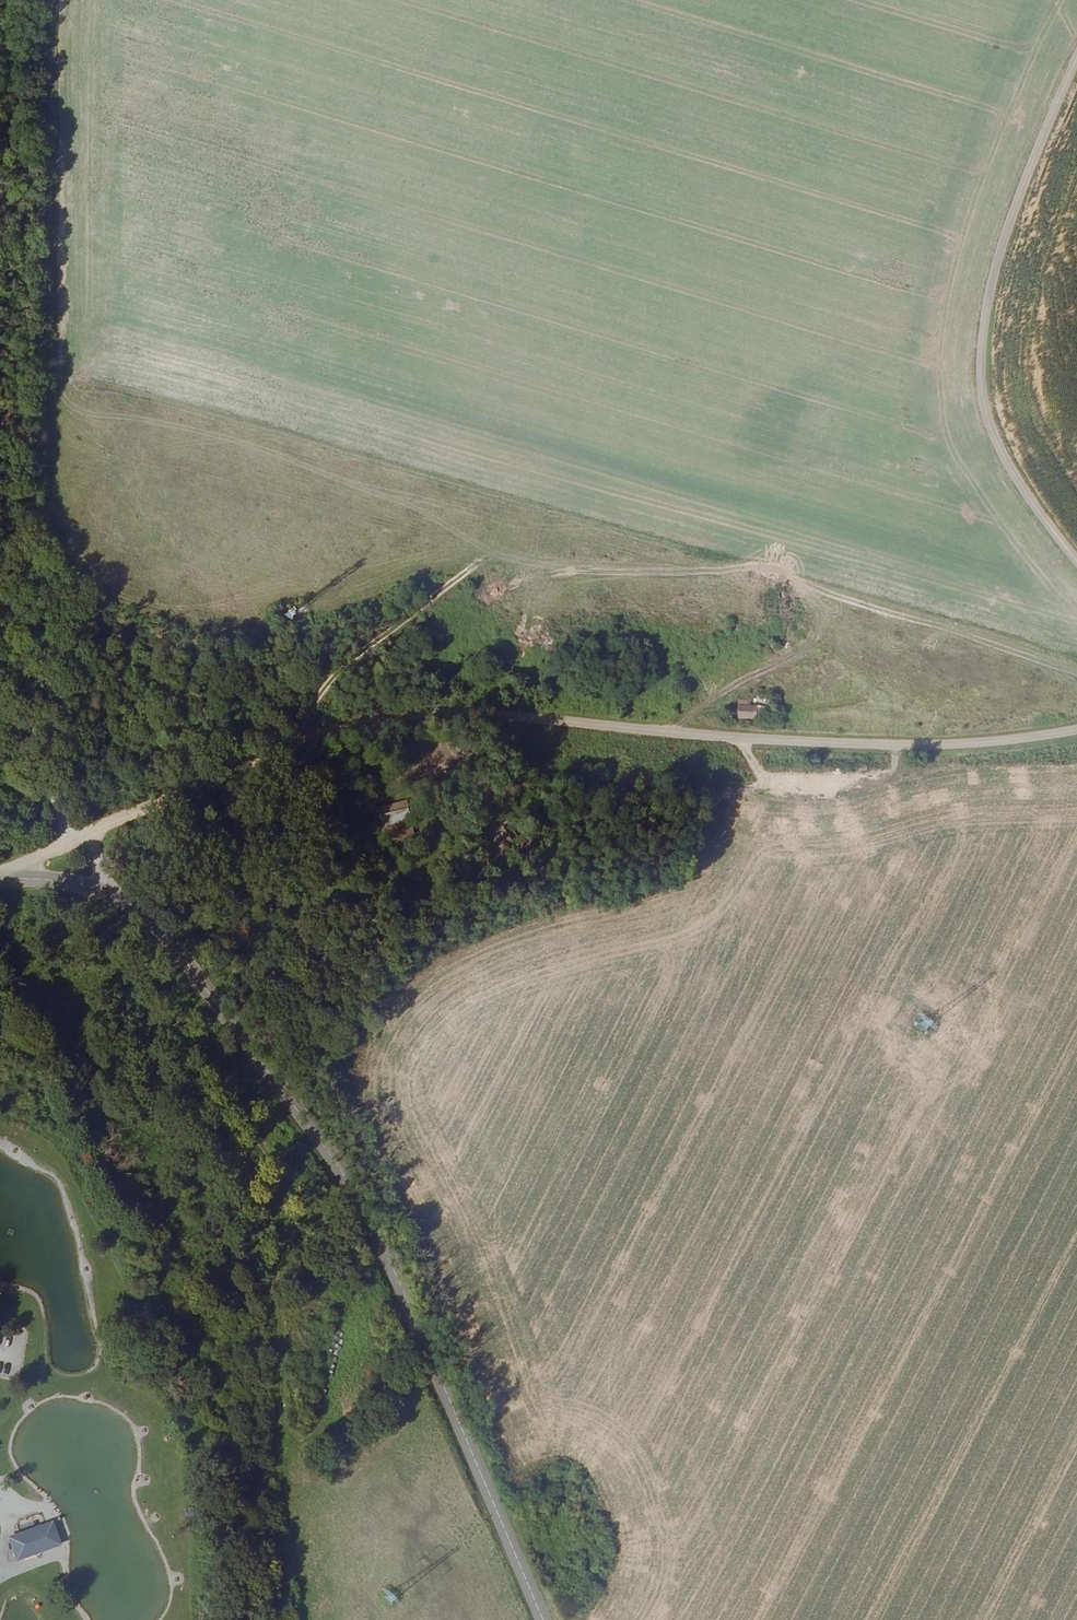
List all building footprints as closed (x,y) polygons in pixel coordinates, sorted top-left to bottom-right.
[(738,721),(757,721),(757,703),(738,704),(738,721)] [(386,824),(409,818),(405,803),(382,810),(386,824)] [(55,1519),(8,1532),(16,1557),(62,1544),(55,1519)]
